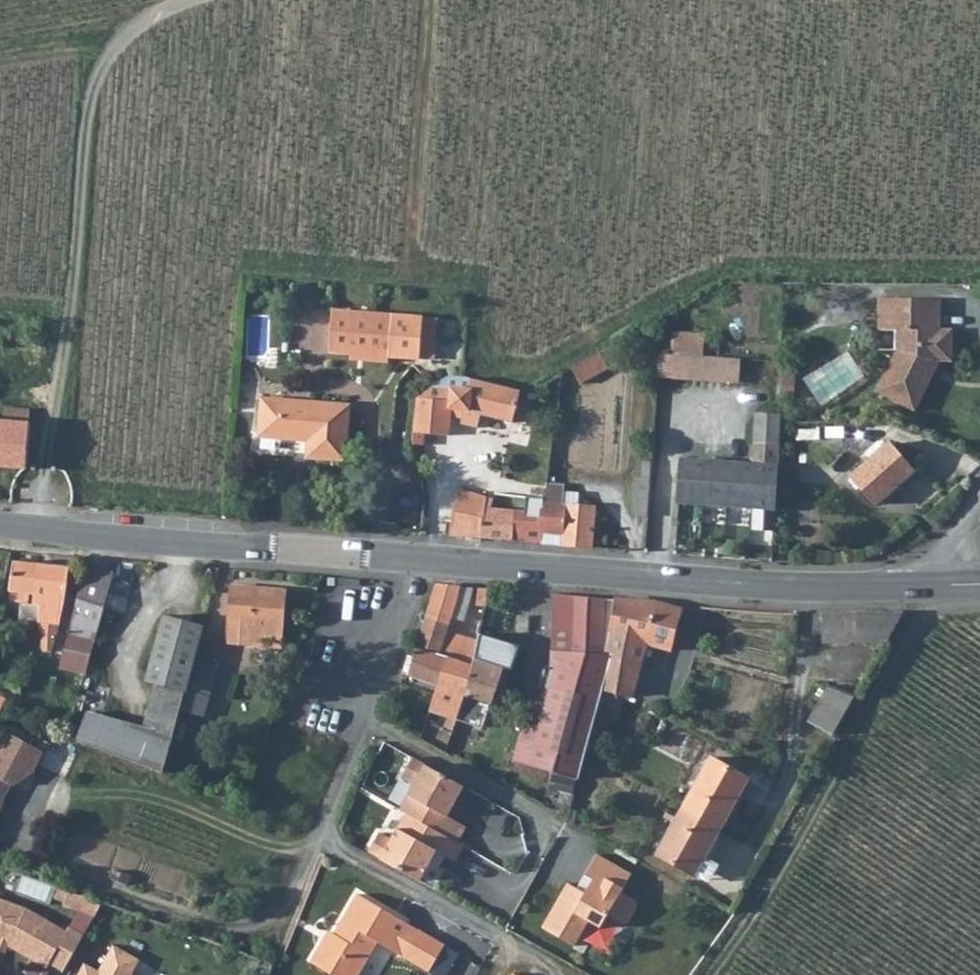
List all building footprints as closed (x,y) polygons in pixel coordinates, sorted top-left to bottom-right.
[(885,329),(885,353),(868,392),(909,409),(930,359),(942,359),(942,327),(931,327),(930,297),(867,298),(868,320),(885,320),(885,329)] [(388,349),(417,351),(420,310),(330,304),(326,344),(369,347),(370,354),(385,355),(388,349)] [(458,354),(462,314),(420,310),(417,351),(458,354)] [(868,329),(885,329),(885,320),(868,320),(868,329)] [(699,338),(674,337),(673,358),(698,359),(699,338)] [(571,377),(600,360),(591,345),(562,361),(571,377)] [(658,357),(656,380),(739,385),(741,362),(698,359),(673,358),(658,357)] [(463,370),(461,380),(425,375),(411,387),(408,438),(418,438),(419,426),(441,426),(442,400),(455,403),(454,415),(469,419),(472,407),(503,415),(511,383),(463,370)] [(777,370),(775,399),(788,400),(789,385),(787,385),(788,370),(777,370)] [(264,395),(262,431),(312,435),(311,457),(346,459),(351,402),(264,395)] [(766,522),(774,412),(747,411),(744,463),(678,458),(677,496),(750,503),(749,522),(766,522)] [(25,467),(31,422),(0,419),(0,464),(25,467)] [(847,477),(870,504),(907,471),(883,445),(847,477)] [(629,474),(628,510),(644,510),(645,474),(629,474)] [(542,500),(538,500),(535,538),(587,542),(589,504),(559,502),(560,482),(543,481),(542,500)] [(535,538),(538,500),(531,500),(530,510),(512,508),(512,505),(484,502),(484,493),(449,485),(444,531),(535,538)] [(16,562),(14,590),(37,592),(39,564),(16,562)] [(69,611),(71,566),(39,564),(37,592),(37,598),(43,600),(43,609),(69,611)] [(107,638),(116,572),(86,569),(81,628),(75,645),(67,642),(64,651),(72,654),(69,662),(95,670),(107,638)] [(466,581),(427,578),(419,609),(446,615),(449,611),(457,612),(466,581)] [(470,599),(480,600),(482,583),(472,582),(470,599)] [(232,587),(227,643),(283,648),(288,591),(232,587)] [(549,588),(545,644),(593,649),(608,592),(549,588)] [(608,592),(593,649),(606,650),(621,593),(608,592)] [(652,595),(621,593),(606,650),(599,678),(619,685),(628,688),(643,636),(666,642),(678,602),(652,595)] [(62,646),(69,611),(43,609),(42,613),(41,621),(43,629),(47,636),(52,642),(59,647),(62,646)] [(403,646),(398,663),(437,677),(448,651),(438,646),(444,626),(446,615),(419,609),(408,648),(403,646)] [(471,609),(469,621),(477,622),(479,611),(471,609)] [(150,677),(160,680),(178,684),(182,668),(187,664),(195,666),(199,651),(205,625),(166,615),(150,677)] [(473,652),(475,636),(444,626),(438,646),(448,651),(437,677),(427,702),(452,712),(464,677),(473,652)] [(548,660),(535,719),(520,715),(510,756),(573,773),(591,708),(599,678),(606,650),(593,649),(545,644),(544,659),(548,660)] [(218,656),(199,651),(195,666),(189,686),(185,703),(184,707),(203,712),(218,656)] [(473,652),(464,677),(491,683),(498,659),(473,652)] [(182,668),(178,684),(189,686),(195,666),(187,664),(182,668)] [(801,714),(823,728),(846,686),(823,674),(801,714)] [(452,712),(480,720),(491,683),(464,677),(452,712)] [(615,701),(619,685),(599,678),(591,708),(601,709),(604,698),(615,701)] [(160,680),(155,697),(174,701),(178,684),(160,680)] [(178,684),(174,701),(185,703),(189,686),(178,684)] [(174,701),(155,697),(148,723),(94,706),(82,735),(158,766),(167,729),(174,701)] [(174,701),(167,729),(177,732),(184,707),(185,703),(174,701)] [(72,730),(76,718),(60,713),(55,724),(72,730)] [(1,810),(19,779),(37,766),(48,744),(3,722),(0,728),(0,810),(1,810)] [(167,769),(177,732),(167,729),(158,766),(167,769)] [(456,777),(405,747),(394,767),(406,774),(396,791),(454,824),(458,817),(437,805),(442,795),(445,796),(456,777)] [(677,799),(716,821),(743,775),(705,752),(677,799)] [(553,787),(573,797),(580,783),(560,773),(553,787)] [(454,824),(396,791),(391,800),(398,803),(383,829),(371,822),(359,843),(412,868),(422,851),(420,850),(426,839),(446,852),(455,836),(449,833),(454,824)] [(649,849),(688,870),(697,853),(716,821),(677,799),(649,849)] [(579,887),(562,877),(557,885),(601,911),(603,910),(617,918),(623,916),(632,902),(631,895),(616,886),(626,868),(592,848),(579,869),(587,873),(579,887)] [(697,853),(688,870),(701,877),(710,861),(697,853)] [(100,887),(67,875),(62,888),(93,900),(100,887)] [(370,931),(424,964),(441,937),(355,883),(324,931),(318,927),(304,949),(343,973),(370,931)] [(601,911),(557,885),(536,921),(568,940),(582,915),(595,922),(601,911)] [(45,951),(59,959),(80,923),(64,915),(62,919),(22,897),(0,889),(0,932),(6,935),(42,956),(45,951)] [(82,950),(68,974),(69,974),(151,974),(128,962),(137,947),(111,933),(95,958),(82,950)]
